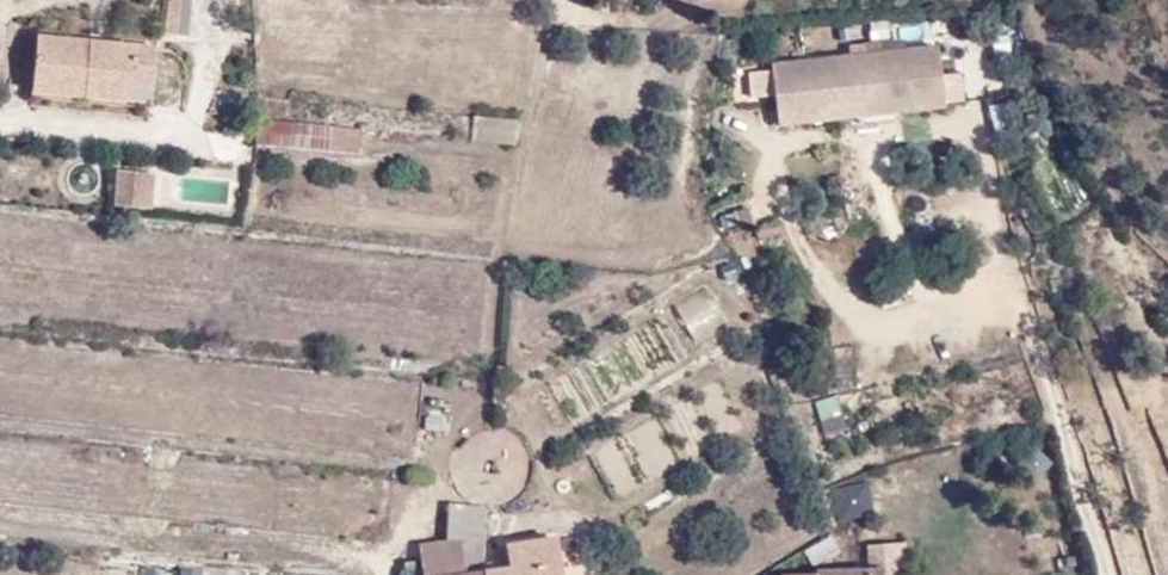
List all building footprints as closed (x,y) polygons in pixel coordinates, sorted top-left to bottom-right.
[(188,6),(171,5),(167,38),(185,40),(188,6)] [(44,45),(38,103),(157,114),(163,55),(44,45)] [(867,119),(946,109),(939,49),(774,68),(779,114),(866,105),(867,119)] [(769,96),(770,70),(750,70),(750,96),(769,96)] [(781,128),(867,119),(866,105),(779,114),(781,128)] [(513,145),(517,121),(474,115),(471,140),(513,145)] [(265,124),(263,148),(334,153),(336,129),(265,124)] [(125,178),(122,209),(157,212),(161,181),(125,178)] [(834,397),(812,403),(820,436),(843,430),(834,397)] [(835,521),(871,516),(867,483),(831,488),(835,521)] [(477,541),(481,507),(447,503),(441,543),(456,540),(459,574),(477,574),(477,541)] [(554,538),(510,544),(513,571),(486,574),(559,574),(554,538)] [(456,540),(441,543),(415,544),(418,574),(459,574),(456,540)] [(897,565),(896,543),(866,544),(867,566),(897,565)] [(174,574),(240,574),(240,573),(175,563),(174,574)]
